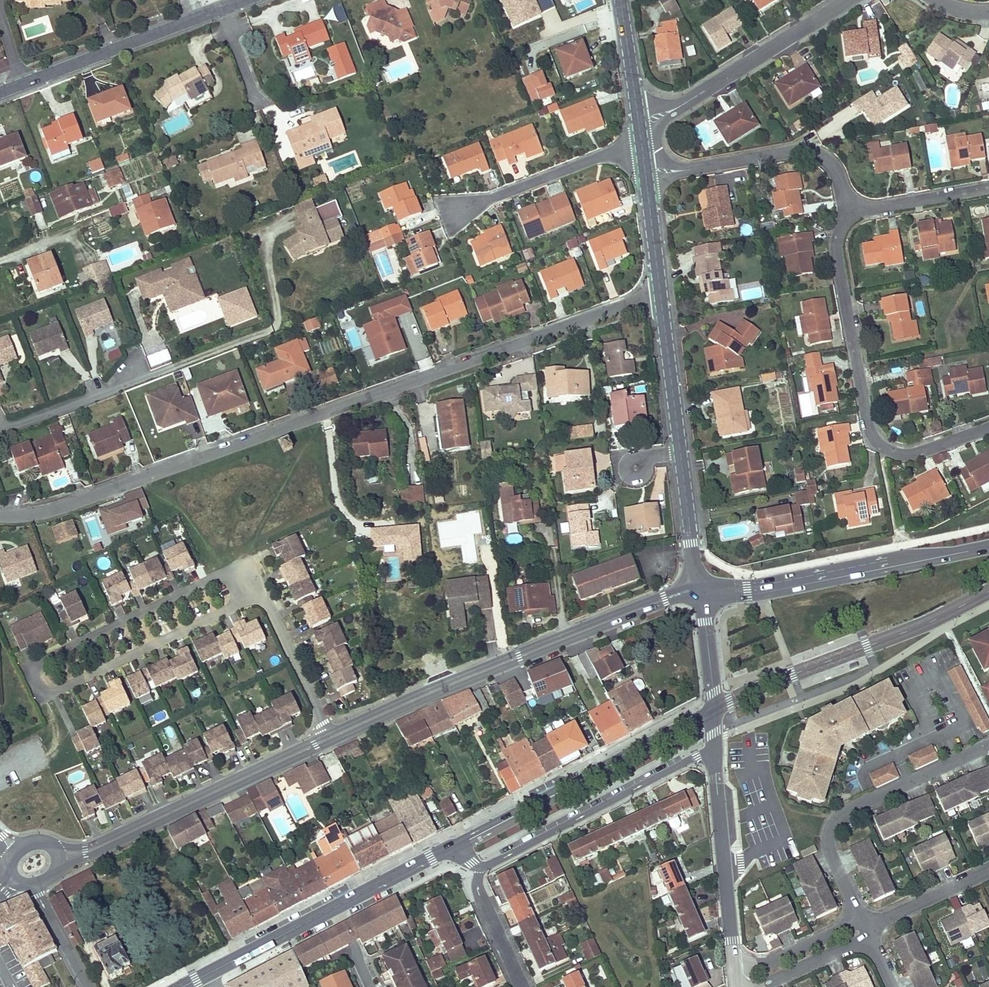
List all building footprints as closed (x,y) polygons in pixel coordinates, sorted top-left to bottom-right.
[(424,3),(431,19),(438,16),(440,10),(446,8),(448,9),(466,16),(471,3),(470,0),(426,0),(424,3)] [(516,28),(542,16),(542,14),(547,11),(555,8),(551,0),(503,0),(516,28)] [(755,2),(760,11),(778,0),(753,0),(755,2)] [(366,8),(369,15),(387,8),(384,1),(366,8)] [(347,19),(342,5),(333,8),(338,22),(347,19)] [(387,8),(369,15),(370,19),(366,26),(370,34),(376,32),(379,33),(379,36),(381,38),(384,35),(388,37),(390,42),(398,39),(401,31),(410,27),(412,27),(405,10),(398,13),(392,15),(390,14),(392,10),(387,8)] [(438,16),(431,19),(433,23),(444,19),(448,9),(446,8),(440,10),(438,16)] [(742,24),(732,9),(702,27),(716,50),(730,42),(725,34),(742,24)] [(291,54),(293,59),(309,53),(307,48),(321,43),(318,36),(327,33),(322,20),(299,29),(301,33),(295,35),(286,39),(284,35),(275,38),(282,58),(291,54)] [(654,38),(658,63),(681,59),(675,21),(663,23),(663,29),(657,30),(658,38),(654,38)] [(846,58),(867,55),(866,47),(880,45),(877,22),(864,23),(865,33),(843,36),(846,58)] [(401,31),(398,39),(404,42),(415,37),(410,27),(401,31)] [(327,33),(318,36),(321,43),(329,40),(327,33)] [(965,54),(953,46),(939,36),(927,54),(953,72),(957,66),(965,71),(976,55),(968,50),(965,54)] [(965,54),(968,50),(956,42),(953,46),(965,54)] [(582,43),(556,53),(566,78),(591,69),(582,43)] [(327,50),(331,62),(335,64),(334,68),(338,80),(355,73),(344,44),(327,50)] [(903,57),(912,51),(907,44),(898,50),(903,57)] [(881,54),(880,45),(866,47),(867,55),(881,54)] [(688,57),(696,56),(694,46),(686,47),(688,57)] [(904,67),(917,59),(912,51),(903,57),(898,59),(904,67)] [(309,53),(293,59),(295,65),(311,59),(309,53)] [(681,59),(658,63),(659,68),(681,64),(681,59)] [(164,87),(155,98),(166,107),(172,101),(187,94),(190,101),(208,91),(205,86),(215,81),(205,66),(197,70),(196,69),(179,78),(178,75),(162,84),(164,87)] [(799,72),(777,86),(789,106),(819,87),(805,66),(798,70),(799,72)] [(798,70),(776,84),(777,86),(799,72),(798,70)] [(542,74),(522,81),(532,103),(554,95),(550,84),(546,85),(542,74)] [(88,98),(89,102),(108,95),(109,97),(115,95),(112,89),(88,98)] [(108,95),(89,102),(97,123),(130,111),(123,92),(115,95),(109,97),(108,95)] [(584,128),(602,121),(594,99),(559,113),(567,134),(584,128)] [(559,110),(556,103),(547,107),(549,114),(559,110)] [(738,111),(716,124),(728,144),(758,126),(745,104),(737,109),(738,111)] [(313,124),(286,134),(294,156),(329,143),(328,139),(344,133),(336,109),(318,116),(320,121),(313,124)] [(737,109),(715,122),(716,124),(738,111),(737,109)] [(318,116),(311,119),(313,124),(320,121),(318,116)] [(60,127),(55,129),(43,133),(51,156),(69,149),(67,145),(82,140),(74,117),(58,123),(60,127)] [(602,121),(584,128),(586,133),(604,126),(602,121)] [(936,125),(924,127),(925,133),(931,133),(931,131),(937,130),(936,125)] [(532,126),(489,143),(497,163),(506,160),(508,165),(516,162),(514,156),(524,153),(525,154),(541,148),(532,126)] [(919,127),(909,129),(910,136),(920,134),(919,127)] [(946,137),(947,143),(966,139),(965,135),(946,137)] [(0,143),(0,168),(25,158),(17,137),(0,143)] [(966,139),(947,143),(950,163),(969,159),(969,161),(985,159),(981,137),(966,139)] [(224,158),(197,168),(201,177),(211,173),(212,178),(214,185),(233,178),(234,182),(248,177),(245,168),(253,165),(264,161),(256,141),(241,147),(242,151),(233,154),(234,157),(225,160),(224,158)] [(329,143),(294,156),(299,169),(315,163),(312,155),(331,148),(329,143)] [(443,159),(449,176),(466,169),(467,172),(479,168),(480,173),(488,170),(479,145),(443,159)] [(872,151),(875,169),(892,166),(893,171),(893,172),(911,169),(907,145),(872,151)] [(541,148),(525,154),(526,158),(542,152),(541,148)] [(117,158),(119,164),(130,160),(127,154),(117,158)] [(969,159),(950,163),(951,168),(970,165),(969,161),(969,159)] [(101,160),(90,164),(93,174),(104,170),(101,160)] [(264,161),(253,165),(255,170),(266,166),(264,161)] [(466,169),(449,176),(450,179),(467,172),(466,169)] [(118,170),(112,172),(115,180),(121,178),(118,170)] [(115,180),(112,172),(105,175),(109,188),(123,183),(121,178),(115,180)] [(211,173),(201,177),(202,182),(212,178),(211,173)] [(793,191),(798,191),(800,190),(798,174),(774,178),(777,193),(772,194),(776,211),(783,210),(784,217),(802,215),(800,206),(796,207),(793,191)] [(322,183),(320,178),(313,181),(316,189),(328,185),(327,181),(322,183)] [(609,180),(597,185),(601,194),(613,189),(609,180)] [(389,199),(382,201),(386,210),(393,208),(399,223),(421,214),(415,199),(411,200),(408,193),(405,184),(387,191),(389,199)] [(575,192),(579,203),(583,201),(586,207),(581,209),(584,217),(592,214),(593,218),(620,207),(613,189),(601,194),(597,185),(597,184),(575,192)] [(126,197),(133,195),(129,185),(122,187),(126,197)] [(64,193),(63,189),(50,195),(59,218),(90,207),(85,193),(82,186),(73,190),(64,193)] [(734,226),(727,187),(707,191),(710,211),(703,212),(705,222),(711,221),(713,230),(734,226)] [(24,192),(26,200),(34,197),(31,190),(24,192)] [(85,193),(90,207),(98,204),(93,190),(85,193)] [(387,191),(380,194),(382,201),(389,199),(387,191)] [(147,194),(132,200),(136,211),(141,209),(150,235),(174,226),(164,200),(151,205),(147,194)] [(565,194),(517,212),(526,236),(543,229),(544,233),(575,221),(565,194)] [(26,200),(32,216),(41,212),(35,196),(34,197),(26,200)] [(300,215),(315,209),(311,199),(297,205),(296,206),(300,215)] [(341,234),(336,220),(342,217),(336,201),(330,203),(315,209),(300,215),(303,225),(306,232),(299,234),(285,244),(294,258),(300,254),(307,252),(328,244),(326,240),(341,234)] [(125,203),(109,209),(112,218),(128,212),(125,203)] [(141,209),(136,211),(146,236),(150,235),(141,209)] [(934,226),(934,222),(917,225),(921,249),(936,246),(938,253),(955,250),(951,223),(941,225),(934,226)] [(297,228),(299,234),(306,232),(303,225),(297,228)] [(393,226),(379,232),(383,240),(396,235),(393,226)] [(485,238),(478,240),(470,244),(478,266),(494,260),(492,255),(510,249),(501,226),(483,233),(484,235),(485,238)] [(543,229),(526,236),(529,244),(546,237),(544,233),(543,229)] [(612,259),(611,257),(626,251),(622,241),(625,239),(621,230),(588,243),(599,270),(607,267),(605,262),(612,259)] [(405,259),(408,269),(416,265),(419,273),(437,266),(434,256),(431,250),(435,248),(429,232),(406,241),(412,256),(405,259)] [(880,243),(874,244),(862,246),(865,265),(883,262),(902,259),(898,232),(889,234),(889,237),(879,238),(880,243)] [(811,233),(782,238),(785,257),(789,277),(812,273),(809,259),(808,253),(812,252),(810,242),(812,241),(811,233)] [(343,238),(341,234),(326,240),(328,244),(343,238)] [(396,235),(383,240),(386,248),(400,243),(396,235)] [(785,257),(782,238),(777,239),(780,258),(785,257)] [(569,250),(579,247),(576,239),(566,242),(569,250)] [(383,240),(367,246),(370,254),(386,248),(383,240)] [(694,247),(696,258),(716,254),(721,253),(719,243),(694,247)] [(510,249),(492,255),(494,260),(511,253),(510,249)] [(696,277),(698,277),(702,276),(705,295),(715,294),(728,291),(726,280),(721,281),(716,254),(696,258),(693,258),(696,277)] [(50,255),(28,264),(39,294),(62,285),(50,255)] [(201,290),(190,260),(179,264),(181,271),(175,273),(174,271),(164,275),(162,271),(143,278),(145,284),(139,286),(143,296),(149,294),(151,300),(164,295),(170,297),(167,303),(171,313),(190,306),(186,295),(201,290)] [(565,287),(566,288),(582,282),(574,260),(540,273),(549,299),(558,296),(555,290),(565,287)] [(181,271),(179,264),(172,267),(174,271),(175,273),(181,271)] [(84,271),(89,285),(106,278),(101,265),(84,271)] [(416,265),(408,269),(411,276),(419,273),(416,265)] [(913,271),(905,272),(906,279),(914,278),(913,271)] [(145,284),(143,278),(137,280),(139,286),(145,284)] [(494,296),(484,300),(494,324),(503,320),(500,313),(506,311),(507,314),(523,308),(522,305),(529,302),(521,282),(514,285),(515,288),(507,291),(506,288),(497,292),(493,293),(494,296)] [(496,288),(497,292),(506,288),(507,291),(515,288),(514,285),(513,282),(496,288)] [(582,282),(566,288),(567,292),(583,286),(582,282)] [(205,300),(201,290),(186,295),(190,306),(205,300)] [(257,316),(246,290),(219,300),(230,327),(257,316)] [(728,291),(715,294),(716,299),(729,297),(728,291)] [(448,323),(446,318),(465,310),(457,292),(437,300),(438,303),(422,309),(431,332),(448,325),(448,323)] [(885,317),(886,316),(890,316),(891,321),(893,335),(912,332),(910,323),(905,296),(881,300),(885,317)] [(407,298),(390,304),(371,310),(376,323),(364,326),(376,360),(406,350),(395,318),(412,312),(407,298)] [(802,303),(805,316),(808,334),(810,345),(830,341),(823,299),(802,303)] [(114,322),(105,300),(76,312),(86,338),(94,334),(93,330),(114,322)] [(500,313),(503,320),(524,312),(523,308),(507,314),(506,311),(500,313)] [(465,310),(446,318),(448,323),(467,315),(465,310)] [(808,334),(805,316),(800,317),(803,335),(808,334)] [(319,318),(304,323),(307,333),(322,328),(319,318)] [(706,349),(707,359),(711,358),(713,368),(721,367),(724,363),(732,368),(740,358),(738,356),(747,343),(749,345),(759,332),(743,320),(734,333),(719,323),(708,339),(717,346),(716,349),(714,347),(706,349)] [(912,332),(893,335),(895,341),(918,336),(915,322),(910,323),(912,332)] [(59,324),(30,335),(38,357),(59,349),(61,353),(69,350),(59,324)] [(9,337),(0,341),(0,366),(18,359),(9,337)] [(257,370),(265,390),(281,383),(309,373),(296,342),(276,350),(280,361),(257,370)] [(623,343),(605,346),(609,376),(633,374),(632,363),(621,364),(620,352),(624,352),(623,343)] [(167,349),(147,357),(152,368),(172,360),(167,349)] [(120,350),(110,354),(112,360),(122,356),(120,350)] [(821,366),(819,353),(814,354),(813,354),(805,356),(808,369),(821,366)] [(940,357),(929,359),(930,367),(941,365),(940,357)] [(711,358),(707,359),(710,373),(732,369),(732,368),(724,363),(721,367),(713,368),(711,358)] [(732,368),(732,369),(743,367),(740,358),(732,368)] [(929,359),(918,361),(919,369),(930,367),(929,359)] [(805,369),(807,378),(811,378),(814,391),(816,406),(836,402),(833,388),(831,373),(825,374),(824,366),(821,366),(808,369),(805,369)] [(945,396),(953,394),(953,391),(968,389),(969,392),(969,395),(985,392),(981,369),(966,371),(965,367),(948,370),(949,378),(942,379),(945,396)] [(332,369),(319,374),(325,388),(337,383),(332,369)] [(888,394),(890,412),(909,409),(910,413),(910,414),(927,411),(923,387),(933,386),(930,369),(906,374),(908,383),(914,382),(916,389),(888,394)] [(558,370),(547,370),(548,390),(558,389),(558,397),(588,396),(587,373),(563,374),(558,374),(558,370)] [(221,412),(220,410),(246,400),(236,373),(198,386),(208,417),(221,412)] [(773,373),(761,375),(762,381),(774,379),(773,373)] [(530,391),(537,390),(535,376),(528,377),(530,391)] [(519,392),(530,391),(528,377),(517,379),(512,384),(513,386),(487,390),(484,393),(487,412),(501,410),(502,414),(512,421),(517,413),(531,411),(529,401),(521,402),(519,392)] [(281,383),(265,390),(267,396),(284,389),(281,383)] [(146,395),(155,420),(160,418),(167,421),(169,427),(177,424),(179,420),(183,419),(184,421),(185,425),(198,420),(190,397),(181,400),(175,385),(146,395)] [(558,389),(548,390),(548,397),(558,397),(558,389)] [(713,394),(717,420),(721,419),(724,435),(745,431),(737,389),(713,394)] [(628,425),(627,420),(645,418),(643,398),(627,400),(626,395),(612,397),(616,427),(628,425)] [(246,400),(220,410),(221,412),(247,403),(246,400)] [(440,415),(444,447),(467,444),(462,402),(437,405),(438,415),(440,415)] [(160,418),(155,420),(157,426),(163,428),(169,427),(167,421),(160,418)] [(114,426),(89,436),(97,457),(123,447),(122,444),(131,441),(122,419),(113,423),(114,426)] [(19,473),(38,466),(43,464),(43,466),(61,459),(61,457),(69,454),(61,433),(64,431),(63,427),(60,429),(58,424),(49,427),(52,435),(10,452),(19,473)] [(847,425),(821,429),(825,452),(828,467),(848,464),(845,447),(843,434),(846,433),(848,433),(847,425)] [(586,430),(569,432),(570,440),(594,437),(592,426),(585,427),(586,430)] [(825,452),(821,429),(816,430),(821,453),(825,452)] [(354,457),(370,455),(374,455),(374,458),(389,456),(386,431),(352,435),(354,457)] [(425,437),(419,439),(423,463),(429,461),(425,437)] [(288,440),(279,444),(283,453),(292,449),(288,440)] [(488,443),(480,444),(481,451),(489,450),(488,443)] [(737,476),(736,476),(739,493),(764,488),(757,449),(726,455),(728,465),(735,464),(737,476)] [(489,450),(481,451),(483,464),(490,463),(489,450)] [(974,483),(988,476),(988,451),(981,455),(983,458),(979,460),(978,457),(964,464),(966,468),(959,472),(970,492),(976,488),(974,483)] [(568,471),(563,471),(566,492),(589,489),(587,468),(591,468),(589,452),(566,455),(568,471)] [(945,452),(938,455),(942,462),(949,459),(945,452)] [(557,472),(563,471),(568,471),(566,455),(555,456),(557,472)] [(43,464),(38,466),(42,476),(64,467),(61,459),(43,466),(43,464)] [(489,471),(487,471),(488,482),(501,480),(499,464),(489,465),(489,471)] [(804,467),(795,468),(796,483),(805,482),(804,467)] [(928,476),(917,482),(901,491),(911,510),(925,503),(947,492),(935,470),(927,474),(928,476)] [(739,493),(736,476),(731,477),(734,494),(739,493)] [(974,483),(976,488),(988,481),(988,476),(974,483)] [(513,505),(512,500),(510,484),(500,485),(505,524),(519,522),(523,522),(523,525),(540,523),(537,502),(520,504),(513,505)] [(815,486),(806,488),(807,491),(808,496),(812,495),(816,494),(815,486)] [(423,487),(401,489),(403,508),(425,506),(423,487)] [(846,517),(847,522),(868,518),(867,515),(878,513),(873,490),(863,491),(864,495),(853,497),(852,492),(834,495),(838,519),(846,517)] [(142,520),(139,512),(149,509),(142,491),(132,495),(136,507),(129,510),(129,508),(123,511),(117,513),(115,508),(100,514),(105,528),(113,524),(117,534),(127,530),(126,527),(142,520)] [(760,535),(774,532),(773,529),(792,525),(793,532),(804,531),(799,506),(809,504),(808,496),(807,491),(795,493),(797,506),(756,514),(760,535)] [(947,492),(925,503),(927,507),(949,495),(947,492)] [(136,507),(132,495),(125,498),(129,508),(129,510),(136,507)] [(568,507),(570,517),(588,515),(587,505),(568,507)] [(644,513),(627,515),(629,535),(647,533),(647,529),(659,528),(656,506),(643,508),(644,513)] [(588,515),(570,517),(569,517),(573,547),(598,544),(597,533),(590,534),(585,535),(584,524),(589,523),(588,515)] [(868,518),(847,522),(848,527),(869,523),(868,518)] [(71,521),(52,529),(58,544),(77,537),(71,521)] [(117,534),(113,524),(105,528),(109,537),(117,534)] [(773,529),(774,532),(785,530),(785,534),(793,532),(792,525),(773,529)] [(299,558),(305,555),(295,535),(272,546),(276,555),(281,553),(287,564),(299,558)] [(754,540),(753,538),(749,540),(752,546),(759,543),(757,538),(754,540)] [(101,545),(93,548),(95,553),(103,550),(101,545)] [(184,545),(164,555),(169,565),(173,572),(184,567),(186,572),(196,568),(184,545)] [(27,546),(6,555),(5,551),(0,553),(0,564),(8,584),(38,572),(27,546)] [(631,556),(572,577),(580,600),(639,579),(631,556)] [(299,558),(287,564),(281,567),(288,579),(291,587),(309,579),(299,558)] [(173,572),(169,565),(162,569),(157,560),(144,566),(153,585),(167,579),(167,581),(175,577),(173,572)] [(132,592),(134,597),(141,594),(140,592),(153,585),(144,566),(131,572),(135,582),(128,585),(129,587),(132,592)] [(128,585),(123,574),(103,584),(114,607),(123,603),(121,597),(132,592),(129,587),(128,585)] [(488,578),(446,583),(451,623),(464,621),(463,609),(463,604),(477,602),(477,607),(478,609),(492,607),(488,578)] [(298,601),(301,607),(303,606),(312,602),(313,602),(311,597),(316,594),(309,579),(291,587),(289,588),(296,602),(298,601)] [(510,613),(525,611),(546,609),(545,597),(549,597),(547,586),(507,590),(510,613)] [(88,616),(77,594),(61,601),(66,613),(60,616),(66,630),(73,626),(72,624),(88,616)] [(312,602),(303,606),(307,614),(313,626),(330,619),(320,598),(313,602),(312,602)] [(21,651),(28,647),(39,642),(40,644),(54,638),(42,613),(10,628),(21,651)] [(245,651),(266,641),(257,623),(246,628),(243,623),(234,628),(235,630),(241,642),(245,651)] [(342,646),(346,644),(337,623),(313,634),(317,644),(323,641),(328,652),(328,653),(342,646)] [(241,642),(235,630),(228,633),(229,635),(216,642),(222,655),(225,661),(238,654),(233,645),(241,642)] [(983,673),(988,670),(988,634),(976,641),(977,644),(969,648),(983,673)] [(637,636),(624,642),(628,652),(642,646),(637,636)] [(222,655),(216,642),(214,637),(201,643),(195,646),(203,664),(222,655)] [(328,652),(325,654),(329,661),(335,674),(349,667),(351,666),(342,646),(328,653),(328,652)] [(596,648),(585,653),(594,669),(597,675),(600,681),(622,669),(611,648),(599,654),(596,648)] [(177,679),(179,682),(199,672),(188,649),(179,654),(181,659),(170,664),(177,679)] [(585,653),(577,656),(586,673),(594,669),(585,653)] [(552,663),(556,674),(565,670),(560,662),(559,660),(552,663)] [(177,679),(170,664),(169,661),(156,667),(150,670),(158,688),(177,679)] [(552,663),(545,666),(546,668),(543,670),(552,693),(573,685),(565,670),(556,674),(552,663)] [(335,674),(333,675),(329,676),(336,691),(338,690),(341,696),(354,690),(351,685),(356,683),(349,667),(335,674)] [(958,667),(946,673),(976,730),(977,729),(979,729),(982,735),(988,731),(988,726),(958,667)] [(153,680),(148,668),(140,672),(141,674),(128,680),(137,699),(150,693),(145,684),(153,680)] [(538,669),(527,673),(537,699),(552,693),(543,670),(539,671),(538,669)] [(594,669),(586,673),(589,679),(597,675),(594,669)] [(498,687),(504,698),(520,690),(514,679),(498,687)] [(637,679),(607,694),(610,701),(614,708),(627,733),(651,720),(636,692),(642,688),(643,685),(640,679),(637,679)] [(108,709),(111,714),(131,704),(120,681),(111,686),(113,691),(102,696),(103,698),(108,709)] [(818,804),(822,801),(826,787),(827,787),(827,786),(828,786),(829,785),(830,785),(830,784),(831,783),(832,782),(832,781),(832,780),(832,779),(832,778),(832,777),(831,776),(831,775),(835,764),(832,763),(834,757),(836,758),(839,748),(838,746),(850,739),(852,743),(876,731),(877,731),(878,732),(879,732),(880,732),(881,732),(882,731),(883,731),(884,731),(884,730),(885,730),(886,729),(886,727),(887,727),(887,726),(887,725),(900,718),(901,713),(898,707),(901,705),(894,692),(891,694),(887,687),(883,686),(868,693),(867,693),(866,693),(864,693),(863,694),(862,694),(861,695),(860,696),(860,697),(859,698),(859,699),(831,713),(829,710),(819,715),(821,719),(807,726),(804,737),(801,736),(798,747),(801,748),(795,767),(791,779),(787,790),(789,794),(797,797),(796,800),(809,804),(810,801),(818,804)] [(479,690),(471,693),(480,710),(487,706),(479,690)] [(526,702),(520,690),(504,698),(510,710),(526,702)] [(470,691),(441,702),(454,726),(481,712),(480,710),(471,693),(470,691)] [(300,713),(292,695),(271,705),(274,710),(282,728),(292,723),(289,718),(300,713)] [(108,709),(103,698),(96,701),(97,703),(84,709),(93,728),(105,721),(101,713),(108,709)] [(610,701),(588,713),(592,720),(614,708),(610,701)] [(441,702),(419,712),(432,737),(454,726),(441,702)] [(614,708),(592,720),(605,745),(627,733),(614,708)] [(282,728),(274,710),(253,720),(260,734),(262,738),(276,731),(282,728)] [(419,712),(395,723),(396,723),(409,748),(432,737),(419,712)] [(242,730),(235,733),(241,745),(248,742),(247,740),(260,734),(253,720),(251,715),(238,721),(242,730)] [(548,717),(538,722),(547,739),(561,765),(580,755),(578,751),(586,746),(574,723),(555,733),(549,722),(550,721),(548,717)] [(225,726),(205,736),(210,748),(213,754),(225,749),(227,754),(236,750),(225,726)] [(102,747),(93,728),(78,734),(80,736),(73,740),(79,752),(85,749),(88,754),(102,747)] [(130,730),(122,734),(125,740),(133,736),(130,730)] [(540,736),(528,742),(531,748),(543,741),(540,736)] [(526,739),(502,751),(510,767),(520,787),(545,774),(531,748),(528,742),(526,739)] [(543,741),(531,748),(545,774),(561,765),(547,739),(543,741)] [(357,741),(347,746),(352,754),(354,758),(364,753),(359,744),(357,741)] [(213,754),(210,748),(202,751),(198,742),(185,748),(187,751),(194,767),(207,761),(208,763),(216,759),(213,754)] [(347,746),(333,751),(338,760),(352,754),(347,746)] [(907,758),(913,771),(936,761),(929,748),(907,758)] [(90,754),(93,761),(101,758),(98,750),(90,754)] [(172,773),(175,779),(183,775),(195,769),(194,767),(187,751),(166,761),(172,773)] [(337,762),(333,753),(322,759),(327,768),(337,762)] [(166,761),(164,755),(143,765),(154,788),(164,784),(161,778),(172,773),(166,761)] [(305,766),(307,769),(320,763),(318,760),(305,766)] [(320,763),(307,769),(317,788),(329,781),(320,763)] [(305,766),(305,764),(292,770),(298,781),(305,794),(317,788),(307,769),(305,766)] [(867,776),(874,789),(896,779),(890,766),(867,776)] [(520,787),(510,767),(500,773),(510,792),(520,787)] [(970,778),(972,783),(988,775),(988,769),(970,778)] [(298,781),(292,770),(283,774),(289,786),(298,781)] [(119,783),(126,799),(134,795),(147,789),(138,771),(118,781),(119,783)] [(972,783),(978,795),(988,790),(988,775),(972,783)] [(978,795),(972,783),(970,778),(958,783),(967,802),(979,797),(978,795)] [(119,805),(127,801),(126,799),(119,783),(98,793),(104,805),(106,811),(119,805)] [(958,783),(947,788),(956,807),(967,802),(958,783)] [(434,795),(428,784),(422,786),(425,792),(420,794),(423,800),(434,795)] [(256,787),(246,792),(248,797),(257,813),(267,807),(256,787)] [(98,793),(96,788),(75,797),(86,820),(95,816),(93,811),(104,805),(98,793)] [(956,807),(947,788),(936,794),(945,813),(956,807)] [(692,791),(660,805),(667,820),(671,828),(675,830),(678,828),(679,822),(676,816),(698,806),(692,791)] [(391,797),(388,799),(396,814),(411,844),(436,831),(420,800),(413,804),(411,799),(408,794),(394,802),(391,797)] [(248,797),(223,808),(225,812),(232,824),(257,813),(248,797)] [(910,811),(931,801),(928,797),(908,806),(910,811)] [(449,798),(438,804),(445,818),(456,812),(449,798)] [(433,801),(427,804),(431,813),(437,810),(433,801)] [(917,824),(937,815),(931,801),(910,811),(917,824)] [(218,805),(196,816),(204,831),(214,826),(210,819),(222,813),(218,805)] [(660,805),(637,815),(644,831),(667,820),(660,805)] [(917,824),(910,811),(908,806),(897,812),(906,831),(917,825),(917,824)] [(897,812),(885,817),(894,836),(906,831),(897,812)] [(396,814),(373,826),(389,855),(411,844),(396,814)] [(637,815),(614,826),(621,841),(644,831),(637,815)] [(204,831),(196,816),(167,831),(177,850),(206,835),(204,831)] [(894,836),(885,817),(875,822),(884,841),(894,836)] [(984,817),(968,825),(979,848),(988,844),(988,845),(988,827),(984,817)] [(332,851),(314,861),(328,887),(360,870),(345,841),(340,832),(336,825),(322,832),(332,851)] [(348,839),(345,841),(360,870),(389,855),(373,826),(348,839)] [(614,826),(591,836),(598,851),(609,847),(621,841),(614,826)] [(343,830),(340,832),(345,841),(348,839),(343,830)] [(944,835),(928,843),(940,868),(947,865),(946,862),(955,858),(944,835)] [(598,851),(591,836),(568,847),(575,862),(598,851)] [(710,836),(697,842),(699,857),(711,855),(710,836)] [(862,868),(877,861),(867,840),(852,847),(862,868)] [(940,868),(928,843),(912,851),(923,873),(932,869),(933,871),(940,868)] [(814,846),(801,851),(803,857),(816,851),(814,846)] [(609,847),(598,851),(601,857),(611,853),(609,847)] [(852,847),(848,849),(858,869),(862,868),(852,847)] [(658,870),(673,863),(669,855),(658,860),(653,862),(651,863),(658,870)] [(822,876),(812,856),(808,857),(818,878),(822,876)] [(793,865),(802,885),(818,878),(808,857),(793,865)] [(877,861),(862,868),(858,869),(863,881),(884,871),(879,860),(877,861)] [(293,866),(286,869),(302,900),(328,887),(314,861),(296,871),(293,866)] [(558,862),(548,867),(554,880),(564,876),(558,862)] [(658,870),(668,894),(681,888),(676,878),(679,877),(673,863),(658,870)] [(261,880),(278,913),(302,900),(286,869),(285,867),(261,880)] [(607,869),(598,873),(604,885),(612,882),(607,869)] [(89,871),(70,880),(77,892),(96,883),(89,871)] [(884,871),(863,881),(868,892),(889,882),(884,871)] [(497,880),(507,902),(523,895),(512,873),(497,880)] [(806,897),(827,887),(822,876),(818,878),(802,885),(801,886),(806,897)] [(248,885),(236,892),(254,925),(278,913),(261,880),(260,878),(256,881),(260,890),(252,894),(248,885)] [(70,880),(54,888),(56,892),(63,889),(67,897),(77,892),(70,880)] [(222,911),(217,913),(231,937),(254,925),(236,892),(230,880),(219,885),(225,898),(224,898),(225,902),(219,905),(222,911)] [(889,882),(868,892),(874,903),(894,893),(889,882)] [(681,888),(668,894),(661,898),(664,905),(672,902),(678,917),(694,910),(684,886),(681,888)] [(812,908),(832,898),(827,887),(806,897),(812,908)] [(208,892),(201,895),(212,915),(217,913),(222,911),(219,905),(216,907),(208,892)] [(572,892),(564,895),(567,902),(575,898),(572,892)] [(60,894),(50,899),(53,905),(70,938),(77,934),(75,931),(77,930),(73,923),(75,922),(60,894)] [(0,907),(0,950),(9,946),(31,986),(34,986),(48,980),(38,960),(57,950),(26,895),(23,897),(0,907)] [(523,895),(507,902),(518,925),(533,918),(523,895)] [(396,898),(350,922),(359,940),(362,945),(407,922),(396,898)] [(817,920),(838,910),(832,898),(812,908),(817,920)] [(787,899),(771,906),(782,931),(789,928),(787,925),(796,921),(787,899)] [(424,907),(435,930),(450,922),(440,900),(424,907)] [(962,909),(973,933),(988,926),(988,925),(979,904),(970,909),(969,906),(962,909)] [(782,931),(771,906),(755,914),(765,935),(773,931),(775,935),(782,931)] [(973,933),(962,909),(955,912),(956,915),(941,923),(951,946),(974,936),(973,933)] [(694,910),(678,917),(689,940),(701,934),(697,924),(700,922),(694,910)] [(533,918),(518,925),(524,939),(527,938),(531,947),(543,941),(541,936),(533,918)] [(350,922),(339,927),(349,945),(359,940),(350,922)] [(450,922),(435,930),(442,944),(446,953),(461,946),(450,922)] [(339,927),(293,952),(301,970),(349,945),(339,927)] [(435,930),(428,933),(434,947),(442,944),(435,930)] [(77,934),(70,938),(75,947),(82,943),(77,934)] [(531,947),(529,948),(539,971),(554,964),(548,951),(559,946),(556,941),(561,939),(559,934),(548,939),(543,941),(531,947)] [(914,934),(892,944),(897,955),(919,945),(914,934)] [(115,936),(93,948),(109,978),(122,971),(121,968),(130,963),(115,936)] [(583,953),(587,962),(601,955),(593,938),(580,943),(584,952),(583,953)] [(780,947),(777,940),(769,944),(772,951),(780,947)] [(919,945),(897,955),(903,966),(924,956),(919,945)] [(385,956),(392,971),(391,971),(393,976),(392,976),(396,985),(398,984),(399,986),(425,986),(406,946),(385,956)] [(559,946),(548,951),(554,964),(566,959),(560,946),(559,946)] [(293,952),(226,986),(309,986),(301,970),(293,952)] [(380,959),(393,986),(399,986),(398,984),(396,985),(392,976),(393,976),(391,971),(392,971),(385,956),(380,959)] [(924,956),(903,966),(908,977),(912,975),(915,982),(930,976),(926,968),(929,967),(924,956)] [(437,957),(426,962),(431,974),(437,971),(440,969),(442,968),(437,957)] [(487,974),(490,973),(484,958),(456,972),(461,982),(473,977),(478,986),(486,986),(492,984),(487,974)] [(62,959),(56,962),(62,978),(68,975),(62,959)] [(687,980),(690,986),(697,986),(707,983),(696,959),(681,966),(687,980)] [(850,973),(857,986),(872,986),(863,967),(850,973)] [(437,971),(431,974),(434,981),(440,978),(437,971)] [(839,975),(844,986),(857,986),(850,973),(847,975),(846,972),(839,975)] [(320,982),(322,986),(348,986),(342,973),(320,982)] [(563,982),(565,986),(584,986),(578,975),(563,982)] [(839,975),(832,978),(833,981),(824,986),(825,986),(844,986),(839,975)] [(915,982),(917,986),(924,986),(933,983),(930,976),(915,982)] [(956,986),(962,986),(964,986),(962,978),(954,981),(956,986)]
